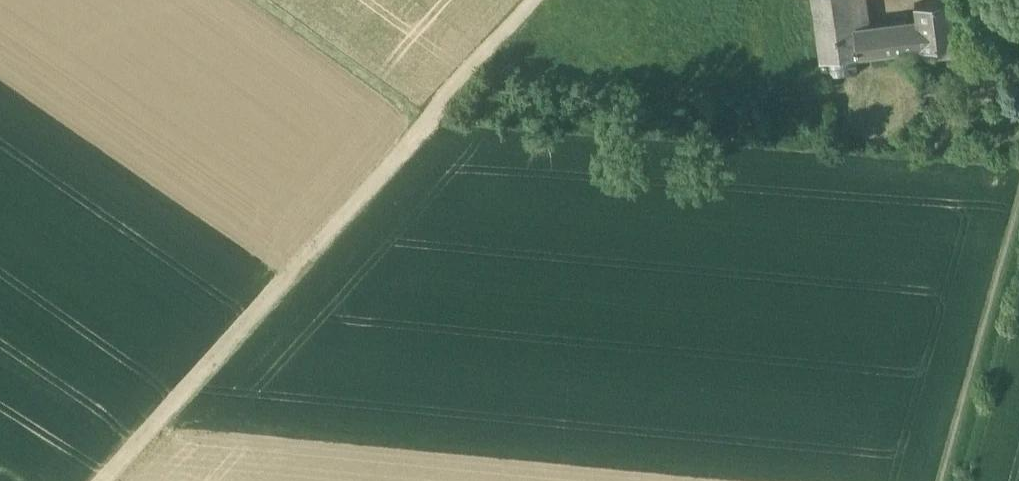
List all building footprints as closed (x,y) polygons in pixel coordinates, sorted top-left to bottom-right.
[(822,60),(859,56),(855,29),(852,0),(815,0),(822,60)] [(855,29),(873,27),(869,0),(852,0),(855,29)] [(949,0),(915,5),(917,21),(921,47),(955,43),(949,0)] [(873,27),(855,29),(859,56),(921,47),(917,21),(873,27)]
